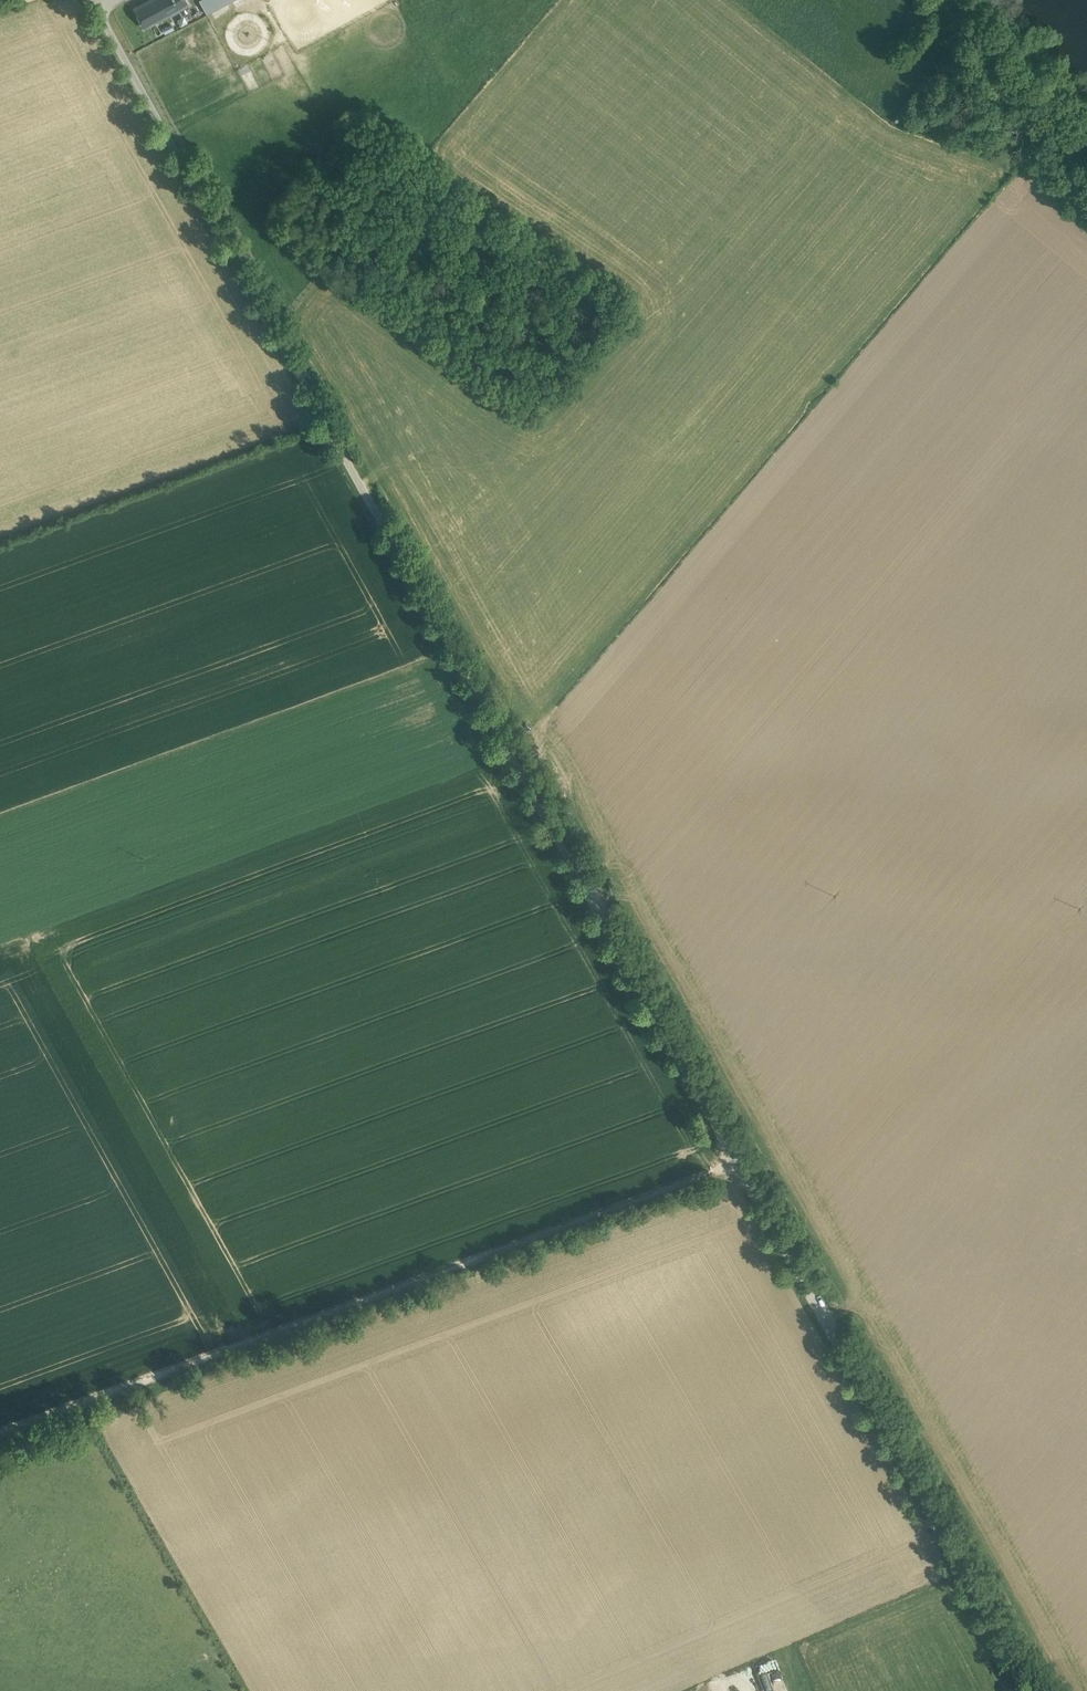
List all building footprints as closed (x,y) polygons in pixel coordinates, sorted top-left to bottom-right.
[(135,8),(145,26),(187,3),(186,0),(149,0),(135,8)] [(208,13),(233,0),(200,0),(208,13)]
